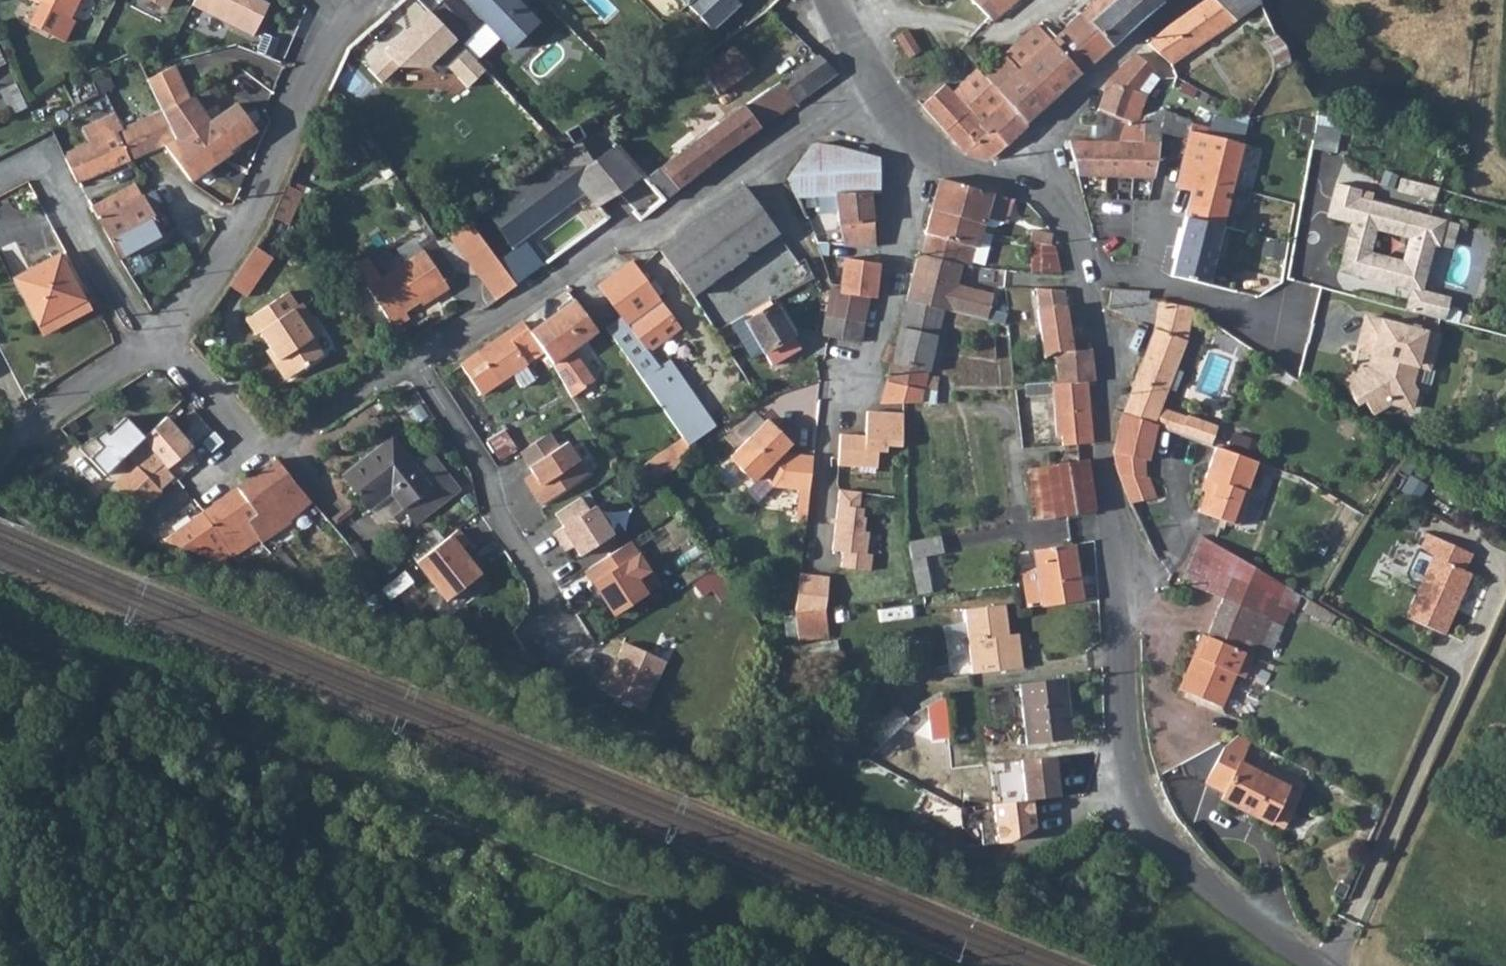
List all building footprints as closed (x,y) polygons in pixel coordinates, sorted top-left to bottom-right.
[(69,19),(78,0),(33,0),(32,1),(69,19)] [(171,9),(176,0),(153,0),(171,9)] [(195,6),(256,36),(272,5),(262,0),(199,0),(195,6)] [(430,13),(477,61),(497,41),(510,54),(541,24),(529,11),(518,0),(443,0),(430,13)] [(529,11),(537,2),(535,0),(518,0),(529,11)] [(684,7),(688,6),(711,31),(739,5),(733,0),(677,0),(684,7)] [(997,22),(1004,15),(1014,7),(1020,2),(1022,0),(976,0),(997,22)] [(1084,73),(1129,34),(1143,20),(1166,3),(1163,0),(1100,0),(1088,11),(1057,38),(1055,40),(1084,73)] [(1172,66),(1222,30),(1265,3),(1264,0),(1208,0),(1187,14),(1153,39),(1147,44),(1172,66)] [(454,44),(426,14),(382,54),(409,84),(454,44)] [(1084,73),(1055,40),(1040,23),(1017,43),(1007,52),(1010,55),(987,76),(1003,95),(1031,126),(1084,73)] [(911,29),(899,36),(911,58),(924,51),(911,29)] [(328,91),(341,98),(362,56),(348,48),(328,91)] [(608,136),(648,177),(662,167),(682,188),(703,170),(780,115),(765,94),(746,107),(743,107),(728,117),(714,100),(754,71),(753,70),(731,49),(705,70),(703,68),(608,136)] [(1095,111),(1123,116),(1130,116),(1136,95),(1145,100),(1157,82),(1150,76),(1154,72),(1135,55),(1106,82),(1097,104),(1095,111)] [(765,94),(780,115),(804,98),(837,75),(819,58),(765,94)] [(147,79),(160,112),(188,100),(175,68),(147,79)] [(947,131),(972,110),(978,117),(1003,95),(987,76),(981,69),(955,91),(950,85),(925,106),(947,131)] [(227,86),(203,101),(214,117),(237,101),(227,86)] [(1,94),(12,117),(26,110),(23,104),(14,87),(1,94)] [(978,117),(983,123),(980,126),(988,135),(994,130),(1008,147),(1031,126),(1003,95),(978,117)] [(160,112),(175,141),(164,146),(189,179),(192,181),(230,153),(228,151),(254,132),(236,104),(229,108),(208,123),(192,98),(188,100),(160,112)] [(1206,136),(1242,144),(1249,117),(1216,101),(1209,124),(1207,131),(1206,136)] [(44,114),(52,118),(57,108),(49,104),(44,114)] [(947,131),(968,155),(994,160),(1008,147),(994,130),(988,135),(980,126),(983,123),(978,117),(972,110),(947,131)] [(1094,142),(1115,140),(1123,116),(1095,111),(1094,142)] [(62,156),(77,183),(127,162),(164,146),(175,141),(160,112),(120,129),(117,124),(107,129),(109,135),(96,140),(64,153),(62,156)] [(1115,140),(1159,133),(1161,134),(1174,137),(1177,124),(1164,120),(1130,116),(1123,116),(1115,140)] [(1314,145),(1340,151),(1346,123),(1320,117),(1314,145)] [(1200,129),(1207,131),(1209,124),(1202,123),(1200,129)] [(1174,137),(1186,140),(1176,185),(1193,190),(1171,277),(1207,286),(1225,215),(1242,144),(1206,136),(1207,131),(1200,129),(1177,124),(1174,137)] [(96,140),(109,135),(107,129),(107,128),(93,134),(96,140)] [(586,197),(607,221),(627,206),(642,221),(662,205),(682,188),(662,167),(648,177),(608,136),(600,130),(553,158),(586,197)] [(1076,175),(1153,178),(1160,142),(1161,134),(1159,133),(1115,140),(1094,142),(1066,142),(1072,163),(1068,163),(1068,168),(1075,169),(1076,175)] [(797,198),(835,195),(870,192),(877,192),(874,158),(815,144),(810,149),(788,179),(797,198)] [(506,192),(536,233),(586,197),(553,158),(529,175),(506,192)] [(1442,187),(1404,177),(1400,191),(1438,201),(1442,187)] [(932,209),(984,223),(981,232),(991,234),(993,227),(1005,223),(1012,198),(940,180),(932,209)] [(1336,182),(1327,214),(1352,221),(1350,227),(1356,229),(1351,247),(1345,245),(1338,270),(1411,289),(1411,288),(1421,291),(1433,244),(1438,245),(1445,221),(1358,197),(1360,188),(1336,182)] [(91,208),(120,259),(167,233),(154,210),(150,211),(142,198),(135,185),(108,198),(107,197),(102,199),(102,202),(91,208)] [(272,219),(288,226),(301,195),(287,186),(272,219)] [(656,256),(662,265),(665,263),(683,286),(691,297),(745,258),(737,245),(770,223),(747,189),(716,212),(656,256)] [(142,198),(150,211),(154,210),(161,206),(153,192),(142,198)] [(486,207),(515,248),(536,233),(506,192),(486,207)] [(835,195),(837,210),(839,226),(871,223),(874,224),(870,192),(835,195)] [(797,198),(804,213),(837,210),(835,195),(797,198)] [(922,255),(962,265),(971,267),(974,259),(981,232),(984,223),(932,209),(924,233),(927,234),(922,255)] [(467,220),(446,235),(495,302),(516,287),(467,220)] [(737,245),(745,258),(778,234),(770,223),(737,245)] [(839,226),(840,233),(842,246),(874,246),(871,223),(839,226)] [(826,246),(842,246),(840,233),(830,233),(829,238),(826,238),(826,246)] [(745,258),(764,286),(761,288),(765,295),(773,302),(815,280),(804,261),(797,265),(778,234),(745,258)] [(1027,241),(1047,245),(1049,238),(1030,234),(1027,241)] [(230,283),(247,295),(272,258),(252,249),(230,283)] [(841,292),(868,299),(874,300),(877,266),(875,266),(876,254),(845,250),(842,291),(841,292)] [(424,251),(367,288),(394,328),(408,318),(404,311),(415,304),(417,307),(448,287),(424,251)] [(951,314),(987,322),(993,297),(957,288),(962,265),(922,255),(917,254),(907,288),(906,290),(904,303),(943,312),(951,314)] [(14,281),(43,336),(91,311),(62,257),(14,281)] [(597,288),(618,321),(621,319),(627,328),(640,318),(659,345),(681,329),(659,302),(629,265),(597,288)] [(1411,289),(1405,309),(1444,319),(1449,299),(1421,291),(1411,288),(1411,289)] [(826,317),(863,324),(868,299),(841,292),(842,291),(831,289),(826,317)] [(1110,290),(1109,307),(1123,313),(1122,315),(1135,320),(1137,317),(1155,323),(1163,303),(1164,300),(1148,300),(1148,291),(1110,290)] [(247,323),(256,338),(260,336),(288,380),(323,357),(313,342),(322,336),(303,307),(300,310),(289,295),(247,323)] [(531,335),(543,352),(551,366),(569,401),(592,384),(569,353),(594,334),(584,321),(573,303),(531,335)] [(886,382),(924,389),(935,391),(939,378),(928,376),(935,340),(937,340),(943,312),(904,303),(895,349),(887,346),(883,362),(890,365),(886,382)] [(1123,413),(1153,424),(1159,407),(1186,340),(1185,339),(1193,308),(1163,303),(1155,323),(1138,373),(1127,400),(1123,413)] [(745,324),(762,353),(770,368),(798,353),(798,352),(791,338),(792,337),(776,307),(745,324)] [(822,335),(858,343),(861,332),(863,324),(826,317),(822,335)] [(1436,336),(1365,317),(1356,349),(1372,354),(1368,367),(1343,382),(1355,404),(1362,399),(1371,413),(1389,403),(1410,408),(1415,388),(1411,381),(1415,365),(1427,368),(1436,336)] [(618,321),(602,332),(631,370),(686,446),(711,427),(704,415),(665,361),(656,367),(646,354),(659,345),(640,318),(627,328),(621,319),(618,321)] [(477,356),(463,365),(483,393),(508,376),(522,366),(543,352),(531,335),(524,325),(477,356)] [(1368,367),(1372,354),(1356,349),(1353,363),(1368,367)] [(1054,355),(1056,383),(1086,382),(1094,382),(1091,352),(1070,353),(1054,355)] [(508,376),(520,390),(534,381),(522,366),(508,376)] [(882,405),(902,405),(918,405),(919,401),(921,401),(924,389),(886,382),(882,405)] [(1023,384),(1024,396),(1051,395),(1056,437),(1061,437),(1062,446),(1092,444),(1086,382),(1056,383),(1023,384)] [(1156,425),(1179,433),(1185,417),(1159,407),(1153,424),(1156,425)] [(840,436),(838,467),(877,469),(877,452),(886,453),(887,447),(902,447),(902,415),(880,414),(867,413),(866,438),(840,436)] [(1123,413),(1113,454),(1114,454),(1116,472),(1118,479),(1129,504),(1155,498),(1146,476),(1144,476),(1156,425),(1153,424),(1123,413)] [(165,415),(142,437),(163,462),(168,468),(191,446),(165,415)] [(1185,417),(1179,433),(1192,438),(1209,444),(1217,426),(1186,415),(1185,417)] [(101,428),(75,446),(85,457),(102,475),(125,454),(142,437),(124,416),(106,433),(101,428)] [(769,420),(732,456),(736,462),(742,470),(749,477),(756,481),(762,475),(773,487),(809,492),(814,457),(789,453),(787,451),(779,443),(785,437),(769,420)] [(223,441),(214,431),(202,441),(211,452),(223,441)] [(528,487),(541,507),(588,476),(568,445),(560,450),(550,434),(520,454),(537,481),(528,487)] [(787,451),(793,445),(785,437),(779,443),(787,451)] [(402,510),(446,476),(431,457),(414,469),(391,439),(342,476),(368,510),(389,494),(402,510)] [(676,446),(644,462),(653,479),(685,463),(676,446)] [(1206,515),(1226,450),(1215,446),(1204,478),(1209,479),(1197,511),(1206,515)] [(1206,515),(1237,526),(1249,492),(1247,491),(1257,461),(1226,450),(1206,515)] [(204,511),(240,556),(248,553),(251,555),(266,544),(294,523),(291,520),(310,503),(275,460),(268,464),(204,511)] [(148,477),(161,490),(175,476),(168,468),(163,462),(148,477)] [(1087,462),(1024,472),(1033,520),(1092,510),(1087,462)] [(118,491),(138,512),(161,490),(148,477),(139,467),(135,463),(112,484),(118,491)] [(402,510),(414,527),(458,493),(446,476),(402,510)] [(118,491),(108,499),(130,520),(138,512),(118,491)] [(839,492),(833,552),(843,554),(841,569),(870,573),(872,557),(866,557),(869,533),(864,533),(866,519),(863,519),(864,510),(859,509),(861,494),(839,492)] [(581,499),(556,515),(564,528),(553,535),(562,548),(570,542),(580,558),(614,536),(595,507),(589,511),(581,499)] [(165,539),(226,561),(240,556),(204,511),(165,539)] [(416,560),(445,540),(439,531),(410,552),(416,560)] [(468,546),(457,532),(416,564),(447,603),(480,577),(460,552),(468,546)] [(1418,550),(1430,556),(1419,583),(1404,616),(1445,634),(1471,574),(1463,570),(1471,552),(1426,532),(1418,550)] [(1180,584),(1221,600),(1205,638),(1199,636),(1177,689),(1214,705),(1237,650),(1243,653),(1252,657),(1274,605),(1291,613),(1298,595),(1199,536),(1180,584)] [(630,544),(586,572),(595,586),(589,589),(600,605),(605,602),(615,616),(646,595),(637,580),(649,572),(630,544)] [(1043,607),(1080,601),(1071,545),(1034,551),(1038,574),(1023,577),(1028,607),(1042,604),(1043,607)] [(912,575),(927,573),(945,570),(942,551),(909,558),(912,575)] [(912,575),(917,601),(931,598),(927,573),(912,575)] [(829,579),(799,576),(795,614),(826,612),(829,579)] [(963,608),(968,649),(968,654),(1017,649),(1016,640),(1015,631),(1006,633),(1002,604),(963,608)] [(797,626),(799,641),(828,636),(826,612),(795,614),(797,626)] [(666,663),(626,645),(605,693),(645,711),(666,663)] [(968,654),(970,672),(1019,667),(1017,649),(968,654)] [(1214,705),(1220,708),(1243,653),(1237,650),(1214,705)] [(1019,684),(1027,745),(1072,739),(1065,678),(1019,684)] [(893,757),(920,732),(897,708),(870,733),(893,757)] [(1221,799),(1269,822),(1270,818),(1286,786),(1241,764),(1251,743),(1238,736),(1223,748),(1221,753),(1205,784),(1224,793),(1221,799)] [(1055,757),(1021,761),(1025,800),(1059,796),(1055,757)] [(1270,818),(1285,825),(1299,792),(1286,786),(1270,818)] [(980,804),(982,841),(1039,837),(1037,800),(980,804)]
